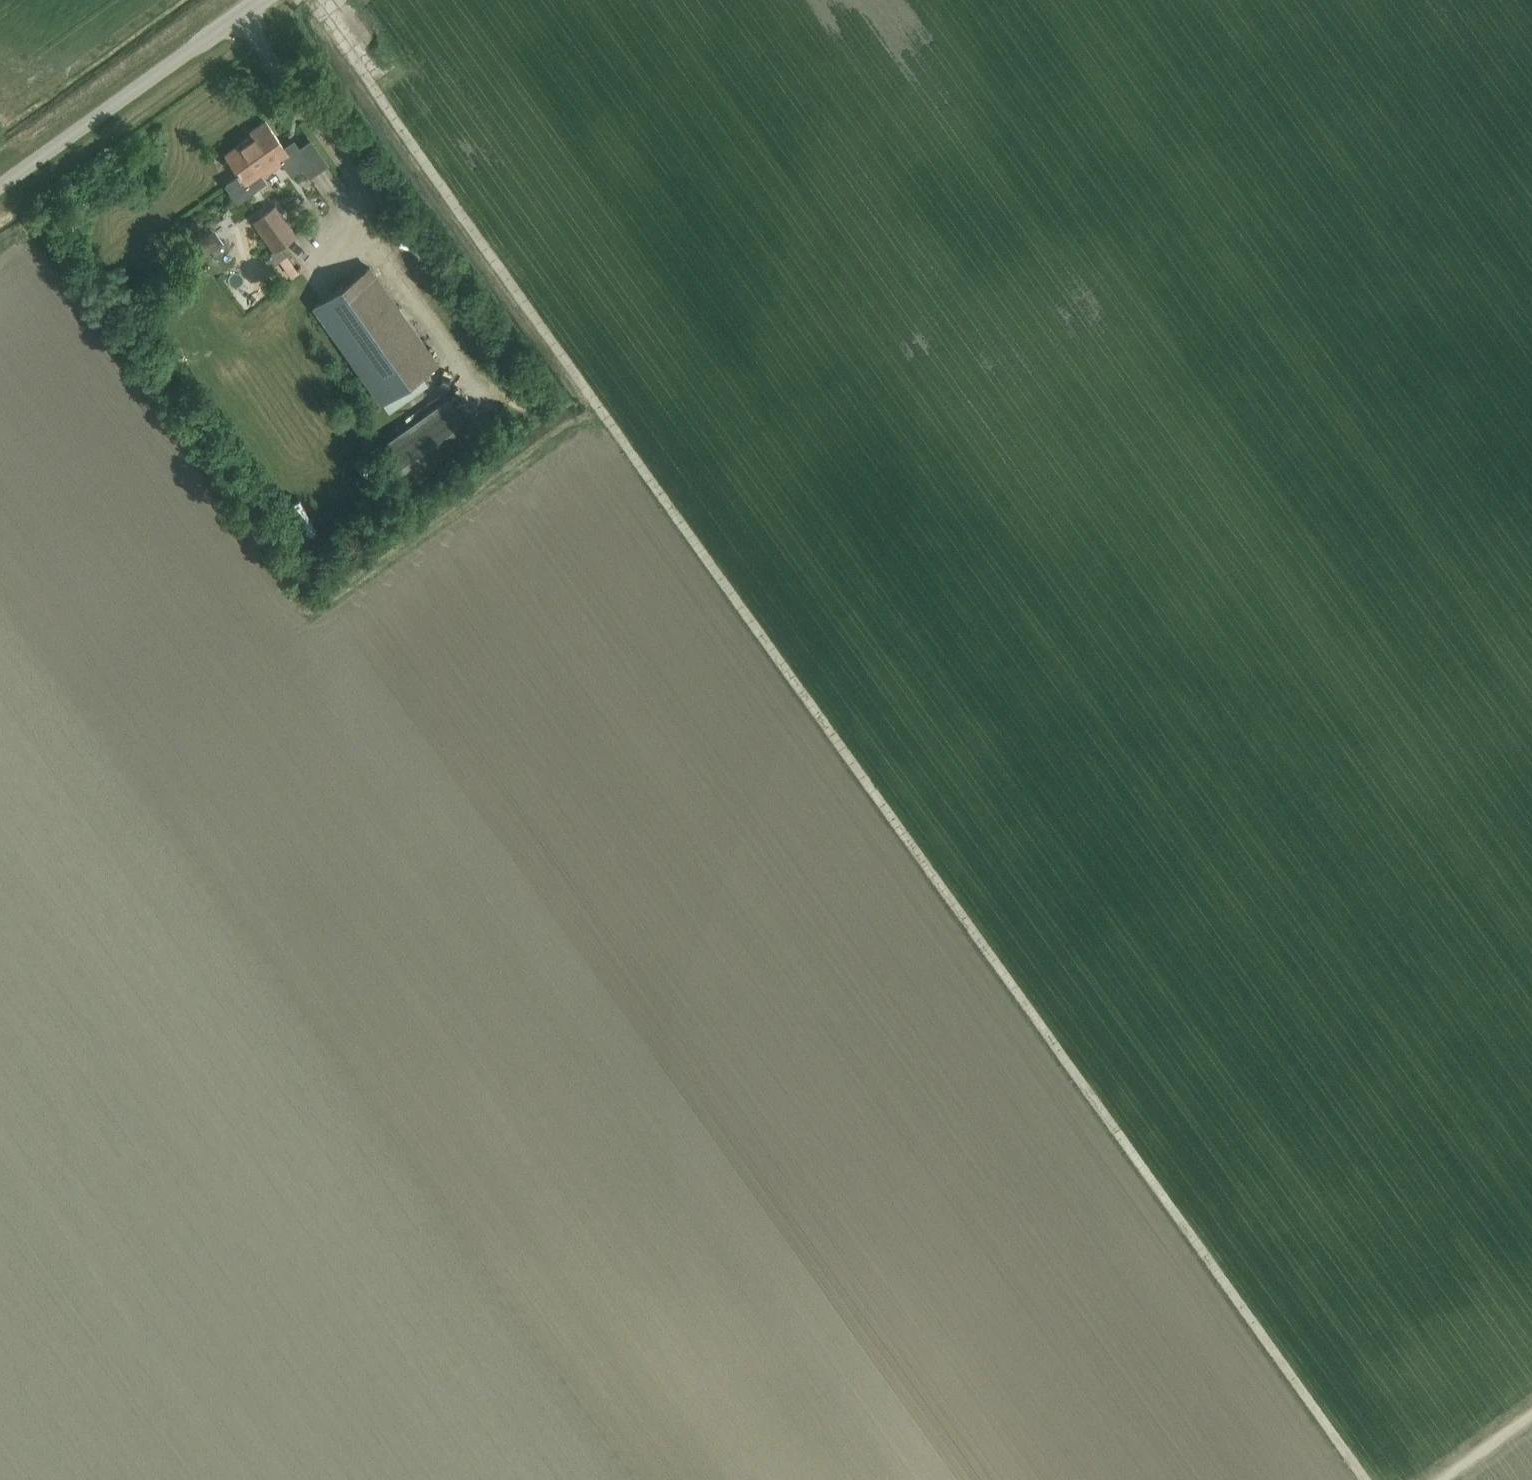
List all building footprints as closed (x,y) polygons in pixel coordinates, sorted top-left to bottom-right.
[(282,144),(265,121),(250,131),(252,135),(225,155),(239,175),(225,185),(237,201),(265,181),(261,176),(290,156),(293,160),(292,166),(312,169),(315,150),(307,138),(293,136),(282,144)] [(273,250),(295,235),(275,206),(253,221),(273,250)] [(381,402),(436,362),(369,267),(313,306),(381,402)] [(411,483),(476,437),(448,398),(383,444),(411,483)]
